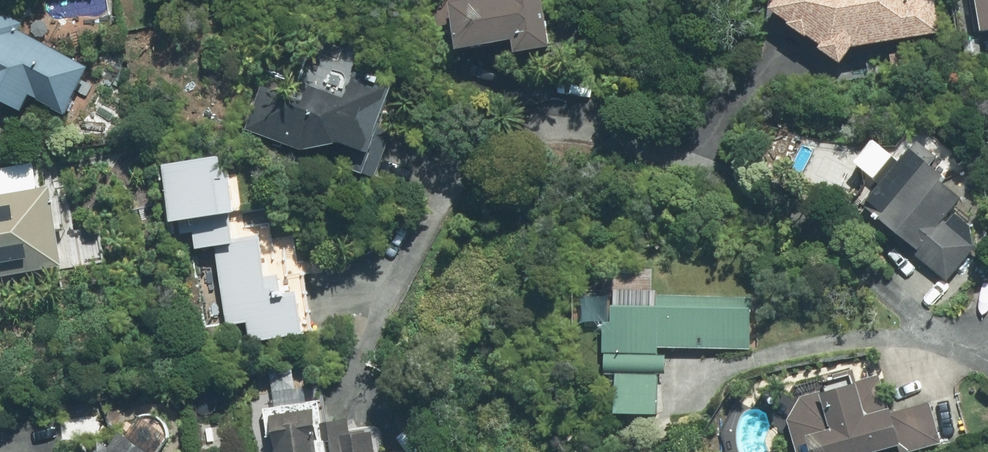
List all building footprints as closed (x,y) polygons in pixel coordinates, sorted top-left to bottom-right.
[(462,51),(518,42),(520,54),(556,49),(549,0),(476,0),(454,3),(462,51)] [(858,45),(858,46),(943,33),(937,0),(780,0),(774,9),(847,60),(858,45)] [(983,31),(987,30),(987,0),(978,0),(983,31)] [(90,69),(19,31),(22,25),(0,13),(0,100),(23,112),(32,96),(66,114),(90,69)] [(264,87),(249,130),(306,150),(309,141),(320,145),(323,136),(373,153),(396,88),(356,74),(352,87),(339,83),(335,93),(313,85),(307,102),(264,87)] [(884,186),(868,204),(923,250),(917,256),(948,282),(986,237),(957,212),(971,195),(915,148),(904,162),(897,156),(877,180),(884,186)] [(230,323),(252,320),(255,343),(308,336),(302,294),(284,297),(281,275),(266,277),(261,238),(233,242),(222,161),(171,167),(179,228),(199,225),(202,247),(220,244),(230,323)] [(65,266),(49,184),(0,193),(0,278),(65,266)] [(750,351),(751,298),(615,294),(614,324),(605,324),(604,372),(615,373),(614,414),(660,415),(662,349),(750,351)] [(798,451),(881,451),(901,446),(902,451),(909,451),(943,442),(932,403),(895,413),(884,374),(800,398),(803,409),(787,414),(798,451)] [(278,451),(377,451),(374,432),(352,435),(350,425),(332,428),(328,401),(265,410),(269,437),(276,436),(278,451)] [(127,434),(114,451),(153,451),(127,434)] [(101,443),(95,451),(114,451),(101,443)]
